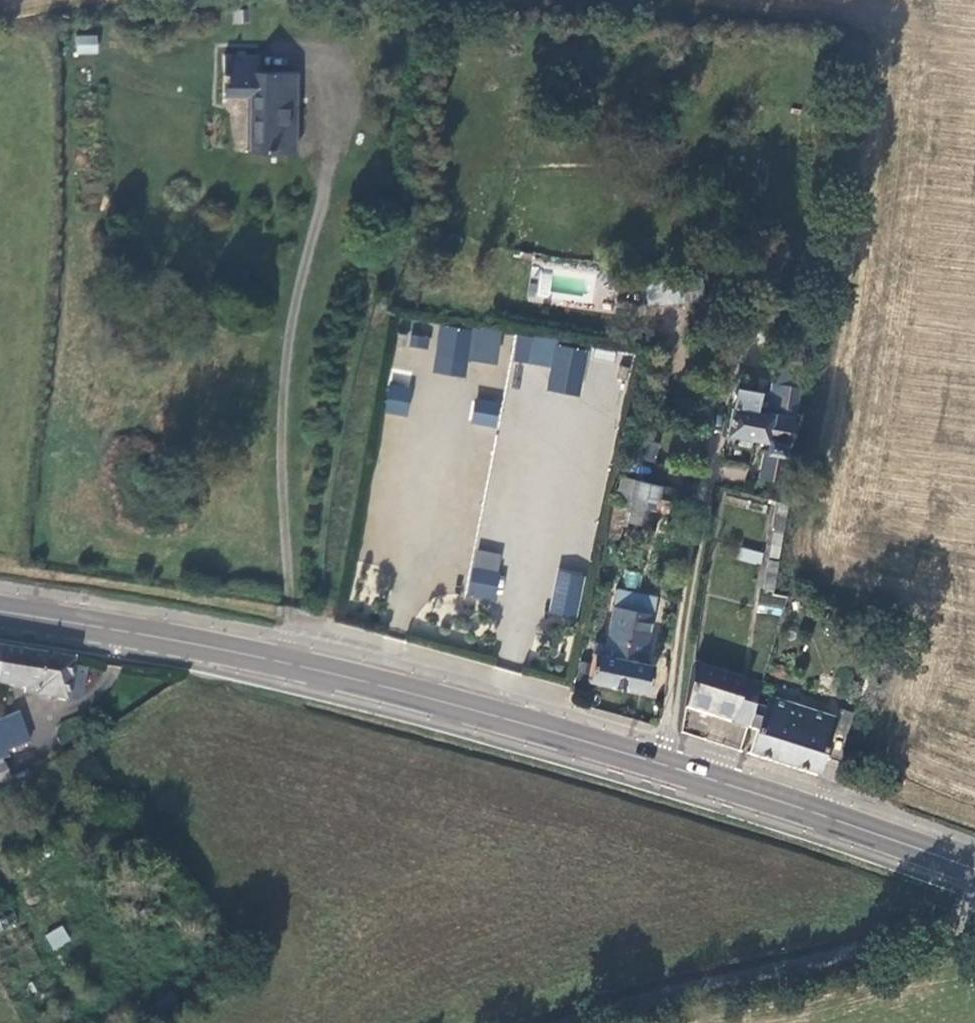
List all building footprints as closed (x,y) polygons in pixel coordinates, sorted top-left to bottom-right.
[(74,36),(76,56),(99,53),(97,34),(74,36)] [(262,73),(262,58),(226,56),(225,96),(253,99),(252,154),(297,155),(299,74),(262,73)] [(682,277),(684,294),(703,291),(703,280),(682,277)] [(677,292),(649,293),(649,303),(678,302),(677,292)] [(476,329),(446,323),(437,368),(466,375),(476,329)] [(589,349),(560,342),(550,388),(580,394),(589,349)] [(782,367),(778,386),(802,391),(805,370),(782,367)] [(386,384),(385,414),(409,414),(410,384),(386,384)] [(771,399),(759,396),(758,411),(769,412),(765,442),(770,444),(768,453),(763,454),(760,480),(786,485),(802,391),(778,386),(774,385),(771,399)] [(759,396),(735,393),(730,437),(742,438),(756,440),(765,442),(769,412),(758,411),(759,396)] [(474,398),(471,424),(496,427),(499,401),(474,398)] [(753,451),(756,440),(742,438),(741,450),(753,451)] [(722,459),(719,476),(745,482),(749,464),(722,459)] [(629,524),(641,484),(625,480),(608,540),(624,544),(629,524)] [(678,492),(641,484),(629,524),(652,529),(656,513),(672,516),(678,492)] [(774,527),(786,529),(790,506),(778,503),(774,527)] [(773,556),(781,558),(786,529),(774,527),(770,556),(773,556)] [(741,546),(737,559),(759,565),(763,553),(741,546)] [(465,595),(493,601),(503,554),(474,548),(465,595)] [(767,586),(776,588),(781,558),(773,556),(767,586)] [(558,567),(547,611),(574,619),(586,574),(558,567)] [(637,590),(642,574),(627,569),(622,585),(637,590)] [(618,591),(605,647),(646,657),(657,600),(618,591)] [(589,682),(647,696),(652,667),(644,665),(646,657),(605,647),(597,646),(595,657),(593,657),(589,682)] [(2,648),(0,663),(0,683),(26,688),(26,695),(69,702),(86,697),(90,672),(74,669),(76,662),(2,648)] [(761,687),(694,664),(687,708),(749,729),(757,700),(761,687)] [(750,756),(820,777),(837,726),(757,700),(749,729),(747,733),(757,736),(750,756)] [(0,725),(0,740),(4,754),(32,741),(21,714),(0,725)] [(44,933),(51,950),(71,942),(64,925),(44,933)]
